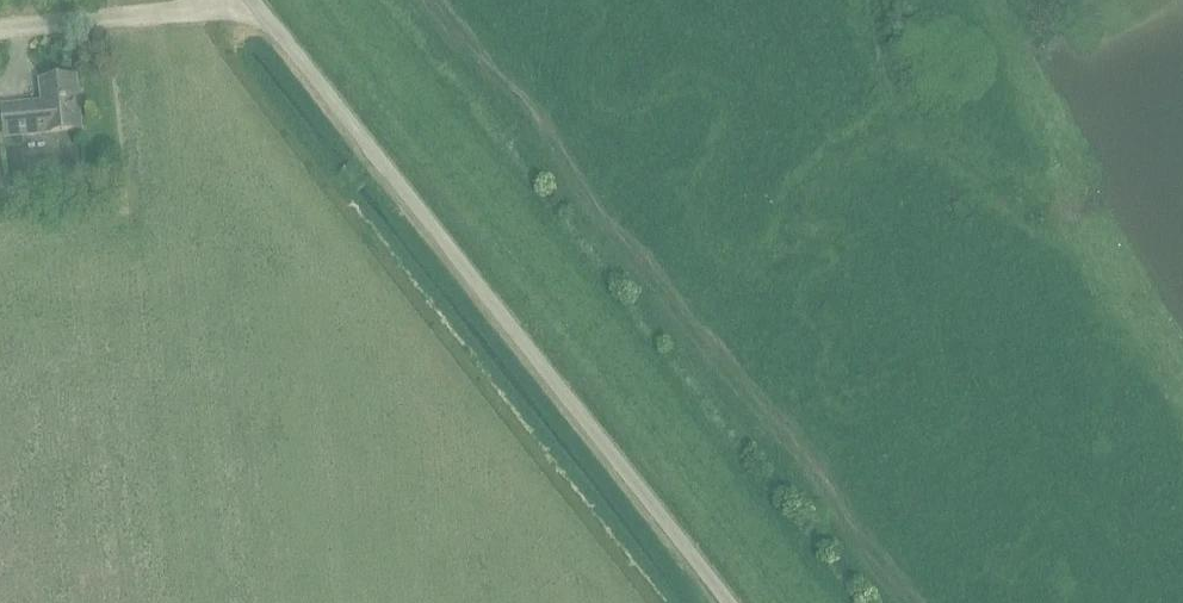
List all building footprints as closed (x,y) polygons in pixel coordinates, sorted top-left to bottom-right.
[(7,138),(81,131),(76,80),(43,83),(45,105),(4,109),(7,138)]
